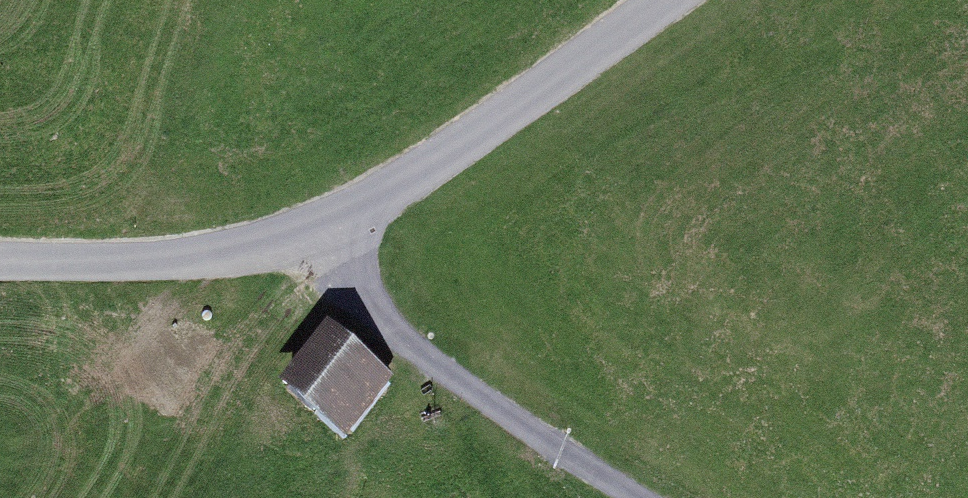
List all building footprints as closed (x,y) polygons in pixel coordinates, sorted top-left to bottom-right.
[(390,385),(332,335),(289,386),(348,435),(390,385)]
